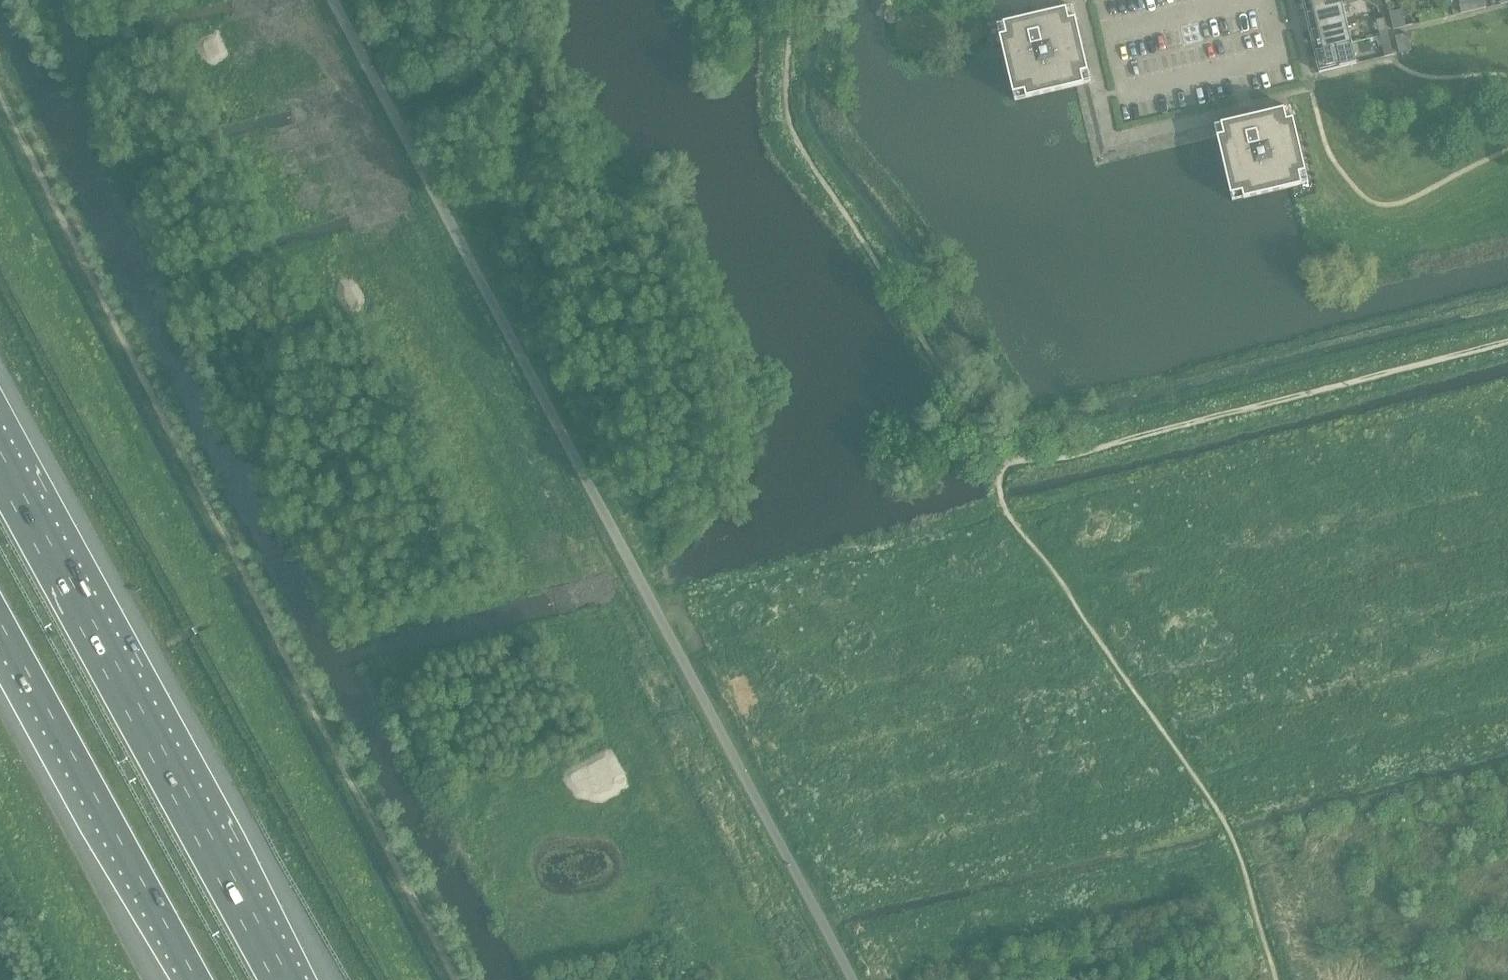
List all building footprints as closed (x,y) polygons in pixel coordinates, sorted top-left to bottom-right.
[(1305,12),(1326,7),(1326,6),(1325,0),(1302,0),(1305,12)] [(1471,2),(1474,10),(1486,7),(1484,0),(1479,0),(1471,2)] [(1326,7),(1305,12),(1309,32),(1347,23),(1342,2),(1326,6),(1326,7)] [(1471,2),(1459,5),(1461,13),(1474,10),(1471,2)] [(1015,101),(1091,83),(1073,6),(997,24),(1015,101)] [(1431,11),(1433,20),(1445,17),(1443,9),(1431,11)] [(1402,10),(1390,13),(1392,21),(1404,18),(1402,10)] [(1431,11),(1419,14),(1421,23),(1433,20),(1431,11)] [(1384,18),(1376,20),(1379,33),(1387,30),(1384,18)] [(1404,18),(1392,21),(1393,29),(1406,26),(1404,18)] [(1347,23),(1309,32),(1314,52),(1352,43),(1347,23)] [(1387,30),(1379,33),(1382,44),(1390,42),(1387,30)] [(1407,33),(1395,36),(1397,45),(1410,42),(1407,33)] [(1390,42),(1382,44),(1385,57),(1393,55),(1390,42)] [(1410,42),(1397,45),(1399,53),(1412,50),(1410,42)] [(1352,43),(1314,52),(1319,73),(1357,64),(1352,43)] [(1290,107),(1214,125),(1218,139),(1233,201),(1309,183),(1290,107)]
